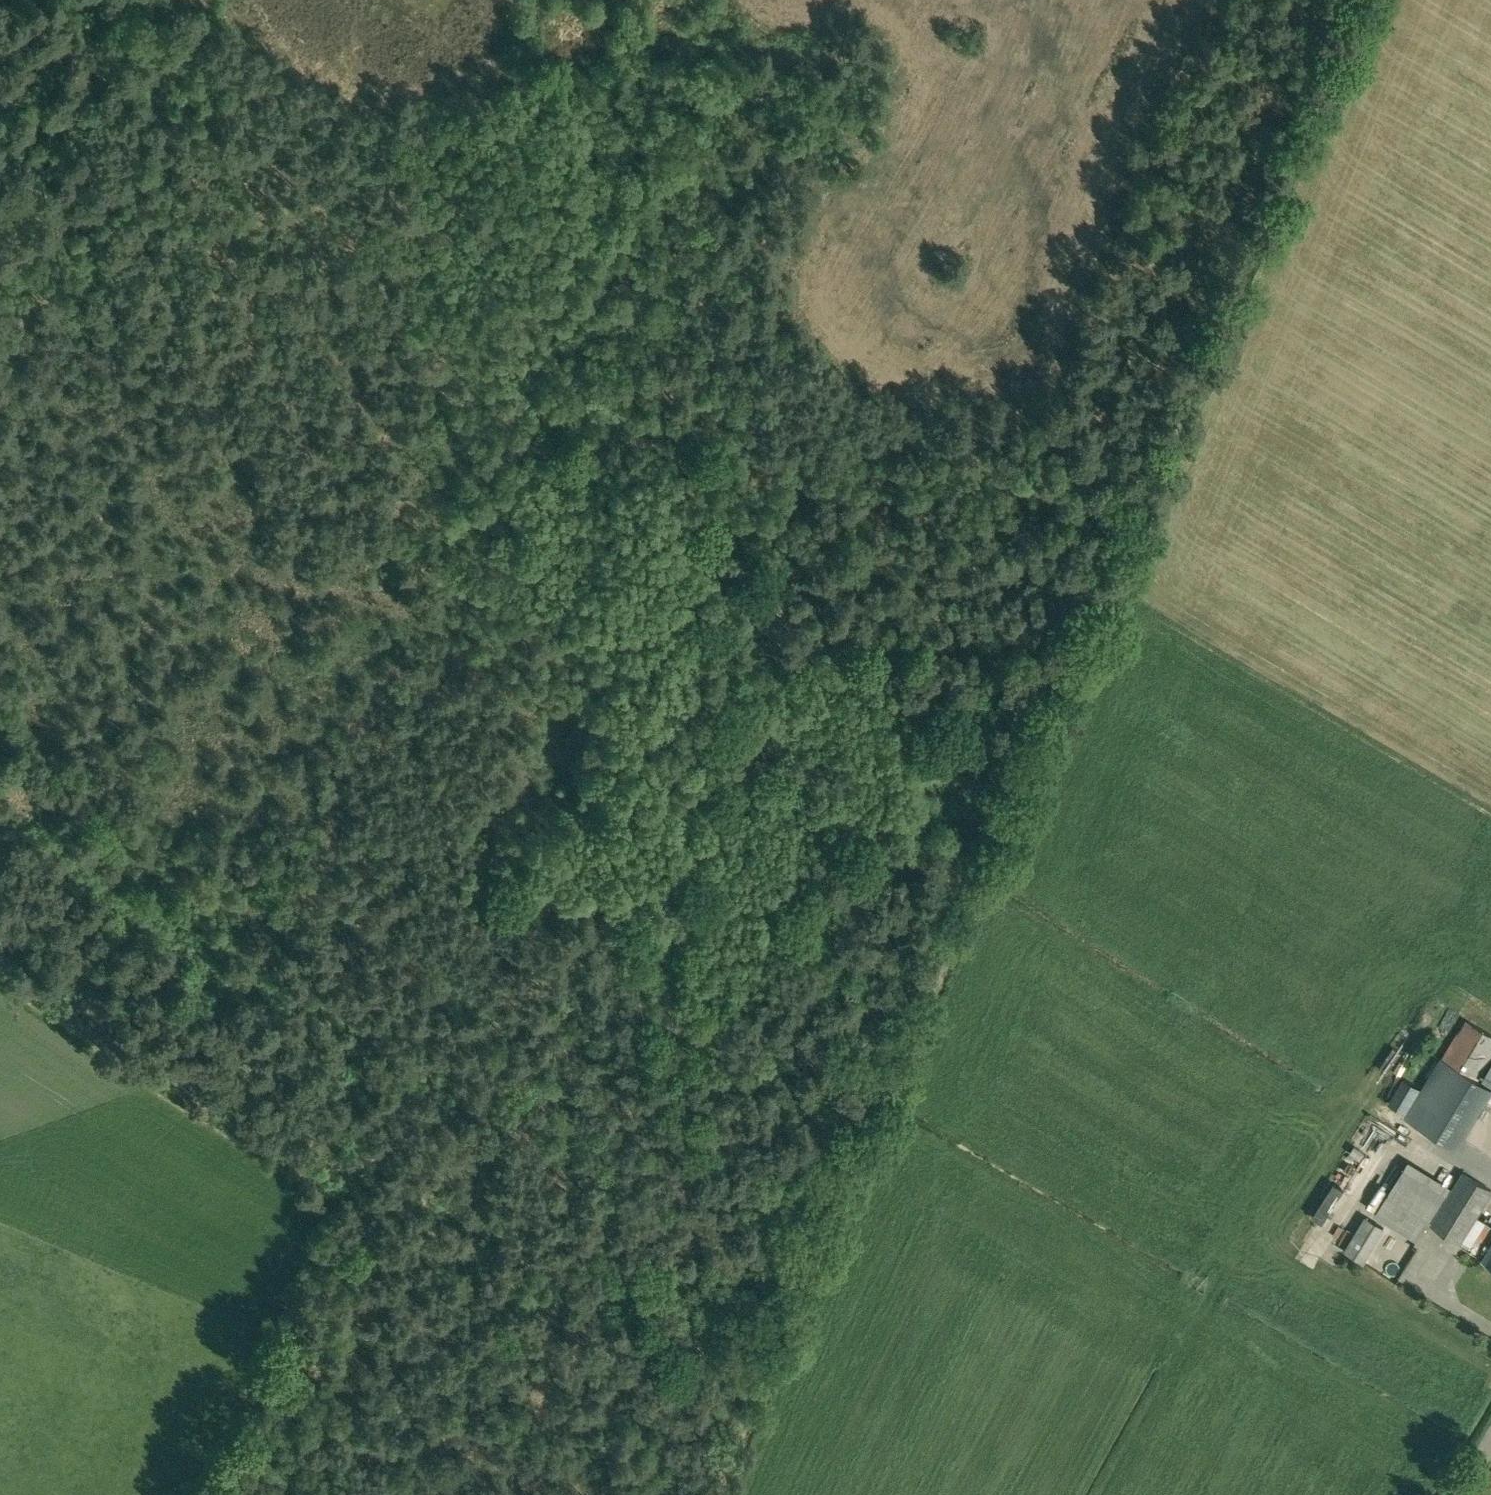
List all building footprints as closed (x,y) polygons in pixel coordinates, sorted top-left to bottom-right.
[(1407,1118),(1456,1148),(1490,1090),(1490,1087),(1477,1079),(1490,1056),(1490,1032),(1468,1018),(1443,1058),(1444,1058),(1407,1118)] [(1405,1078),(1390,1103),(1407,1114),(1422,1089),(1405,1078)] [(1400,1170),(1373,1213),(1415,1240),(1442,1198),(1400,1170)] [(1490,1192),(1490,1189),(1464,1172),(1432,1224),(1460,1242),(1490,1192)] [(1367,1217),(1346,1251),(1363,1262),(1384,1228),(1367,1217)]
